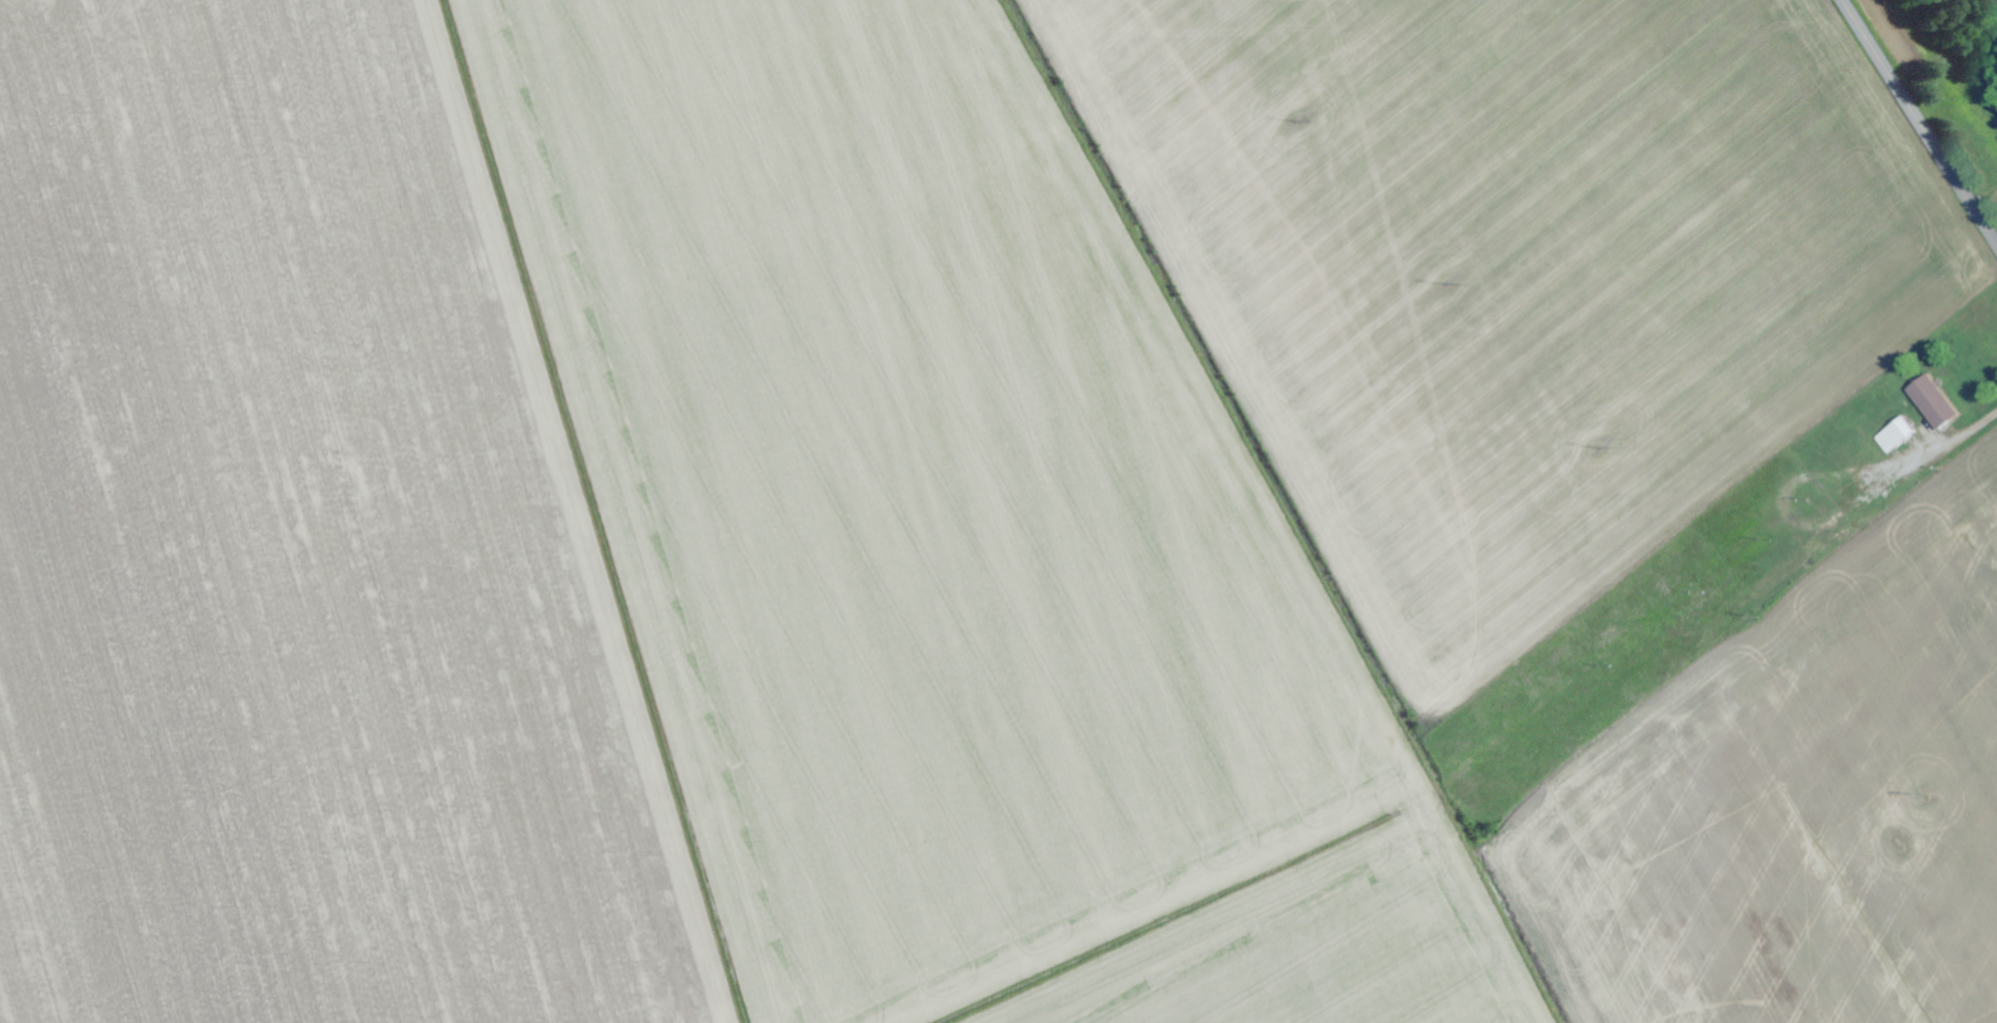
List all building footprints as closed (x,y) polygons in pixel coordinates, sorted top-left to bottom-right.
[(1941,431),(1964,416),(1935,373),(1913,389),(1941,431)] [(1891,454),(1921,433),(1910,417),(1880,437),(1891,454)]
